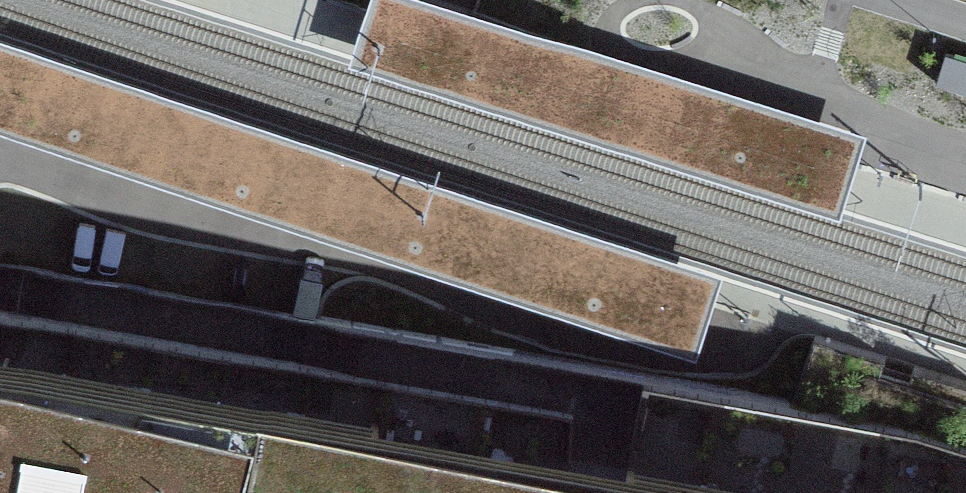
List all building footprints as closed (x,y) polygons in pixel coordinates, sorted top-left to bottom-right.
[(348,62),(839,216),(866,131),(447,0),(367,0),(348,62)] [(696,357),(723,273),(0,36),(0,131),(696,357)] [(936,82),(965,91),(965,59),(946,53),(936,82)] [(65,364),(0,352),(0,492),(41,492),(65,364)] [(219,392),(65,364),(41,492),(201,492),(219,392)] [(201,492),(365,492),(378,420),(219,392),(201,492)]
